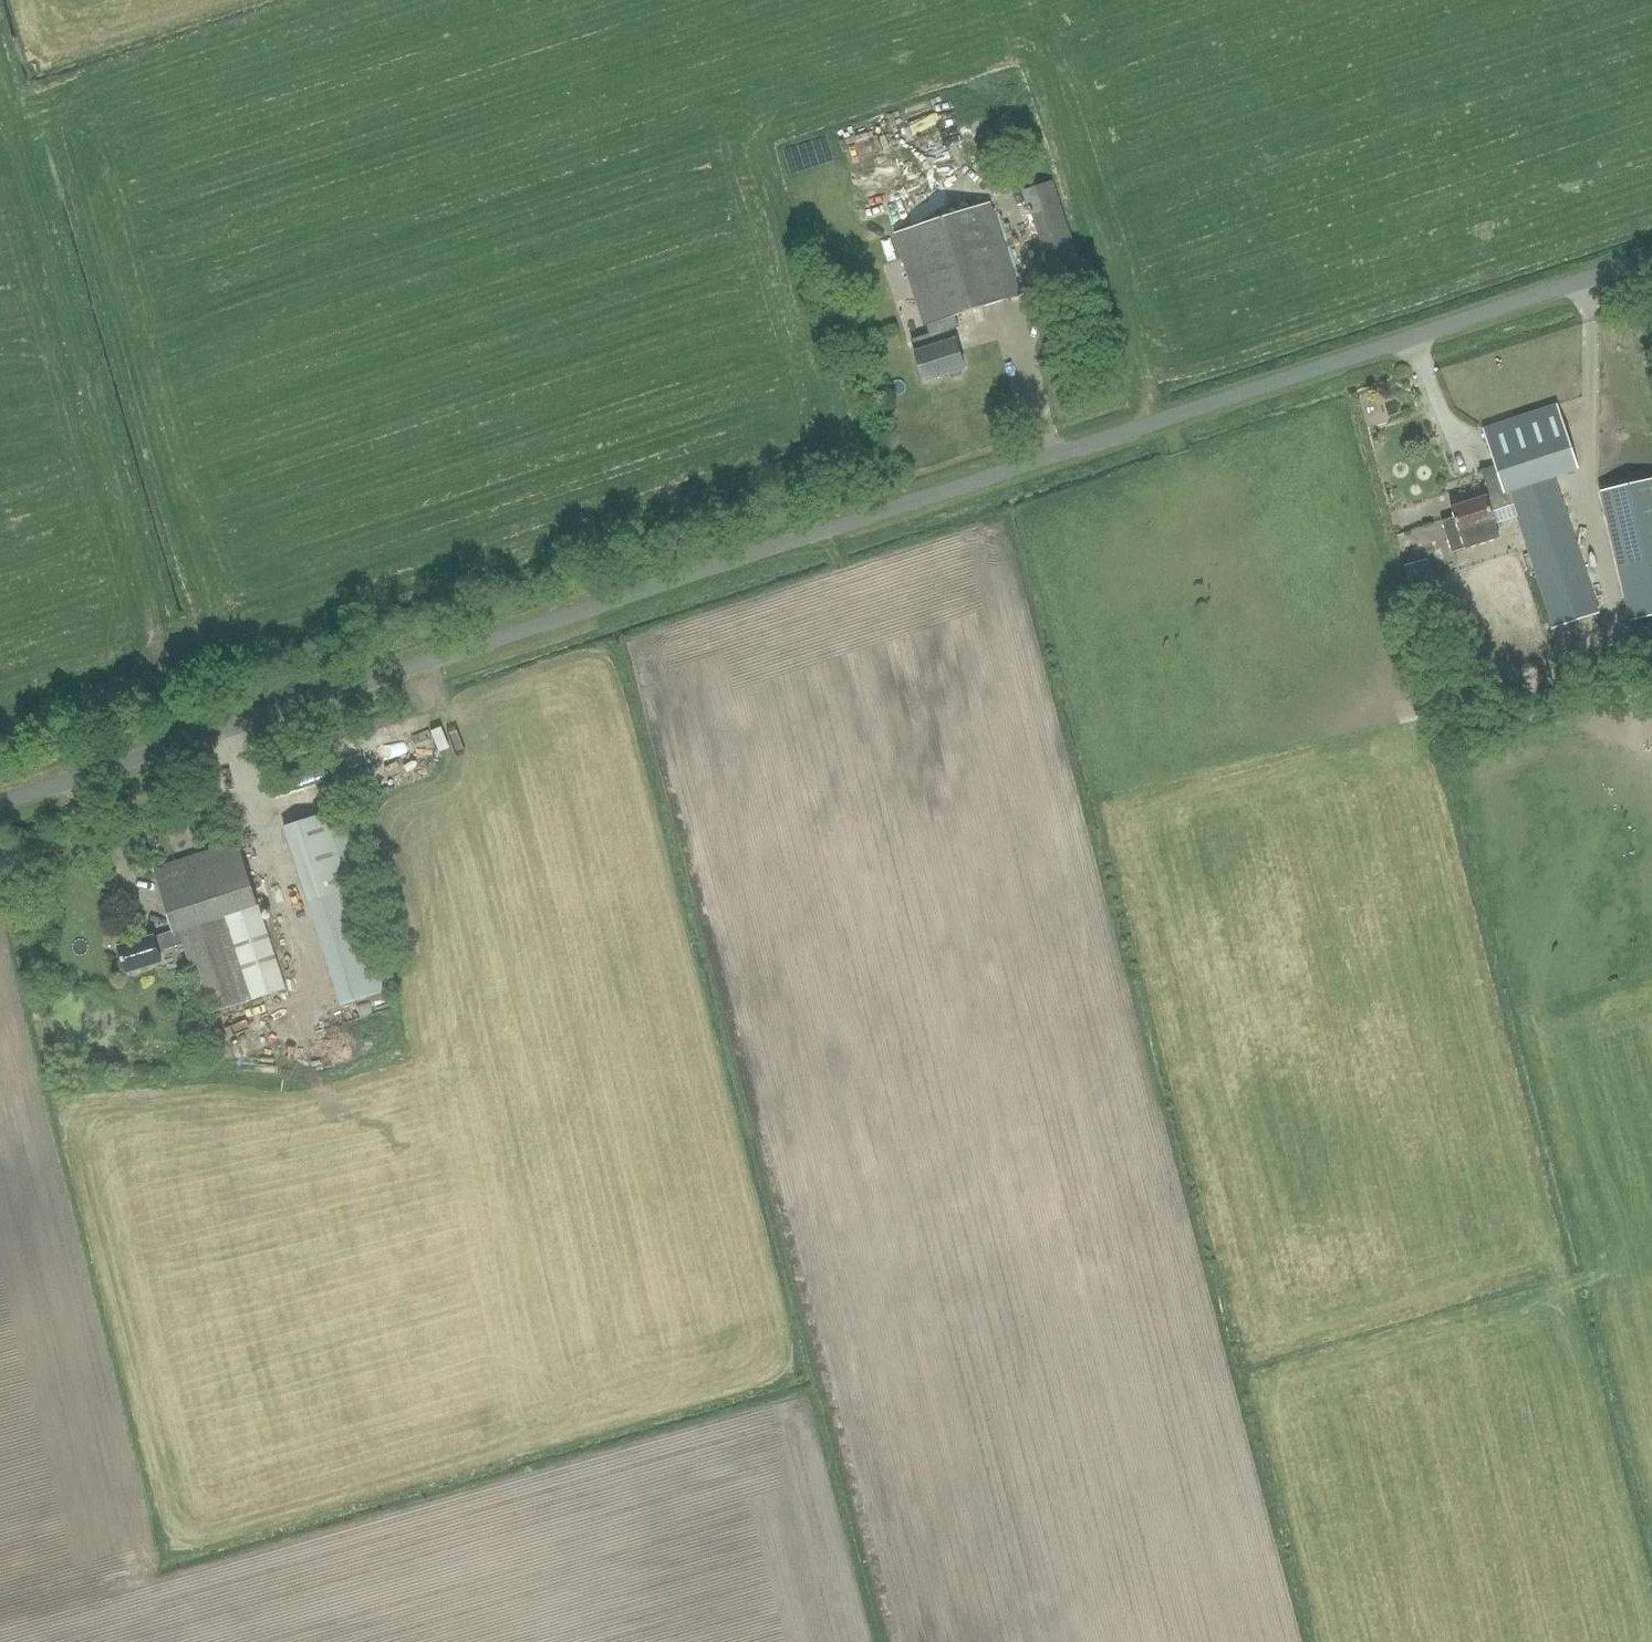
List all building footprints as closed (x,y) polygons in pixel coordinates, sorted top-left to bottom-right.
[(1053,272),(1082,262),(1054,176),(1025,186),(1053,272)] [(947,318),(1020,294),(990,203),(894,234),(924,325),(925,325),(933,346),(914,352),(924,381),(950,373),(952,376),(961,374),(960,369),(965,368),(956,339),(955,340),(947,318)] [(1404,397),(1398,379),(1362,390),(1367,408),(1404,397)] [(1455,517),(1443,521),(1453,551),(1465,547),(1465,549),(1501,538),(1492,513),(1514,505),(1555,628),(1601,612),(1556,476),(1579,469),(1559,406),(1485,430),(1497,466),(1484,471),(1491,493),(1451,507),(1455,517)] [(1636,480),(1601,491),(1626,566),(1621,568),(1638,620),(1651,615),(1651,531),(1636,480)] [(1415,600),(1437,594),(1430,569),(1408,575),(1415,600)] [(343,806),(283,825),(342,1006),(385,992),(352,889),(369,883),(343,806)] [(206,1015),(251,1001),(286,988),(259,906),(239,842),(152,870),(172,932),(154,938),(154,936),(119,947),(128,973),(162,962),(159,953),(183,945),(206,1015)]
